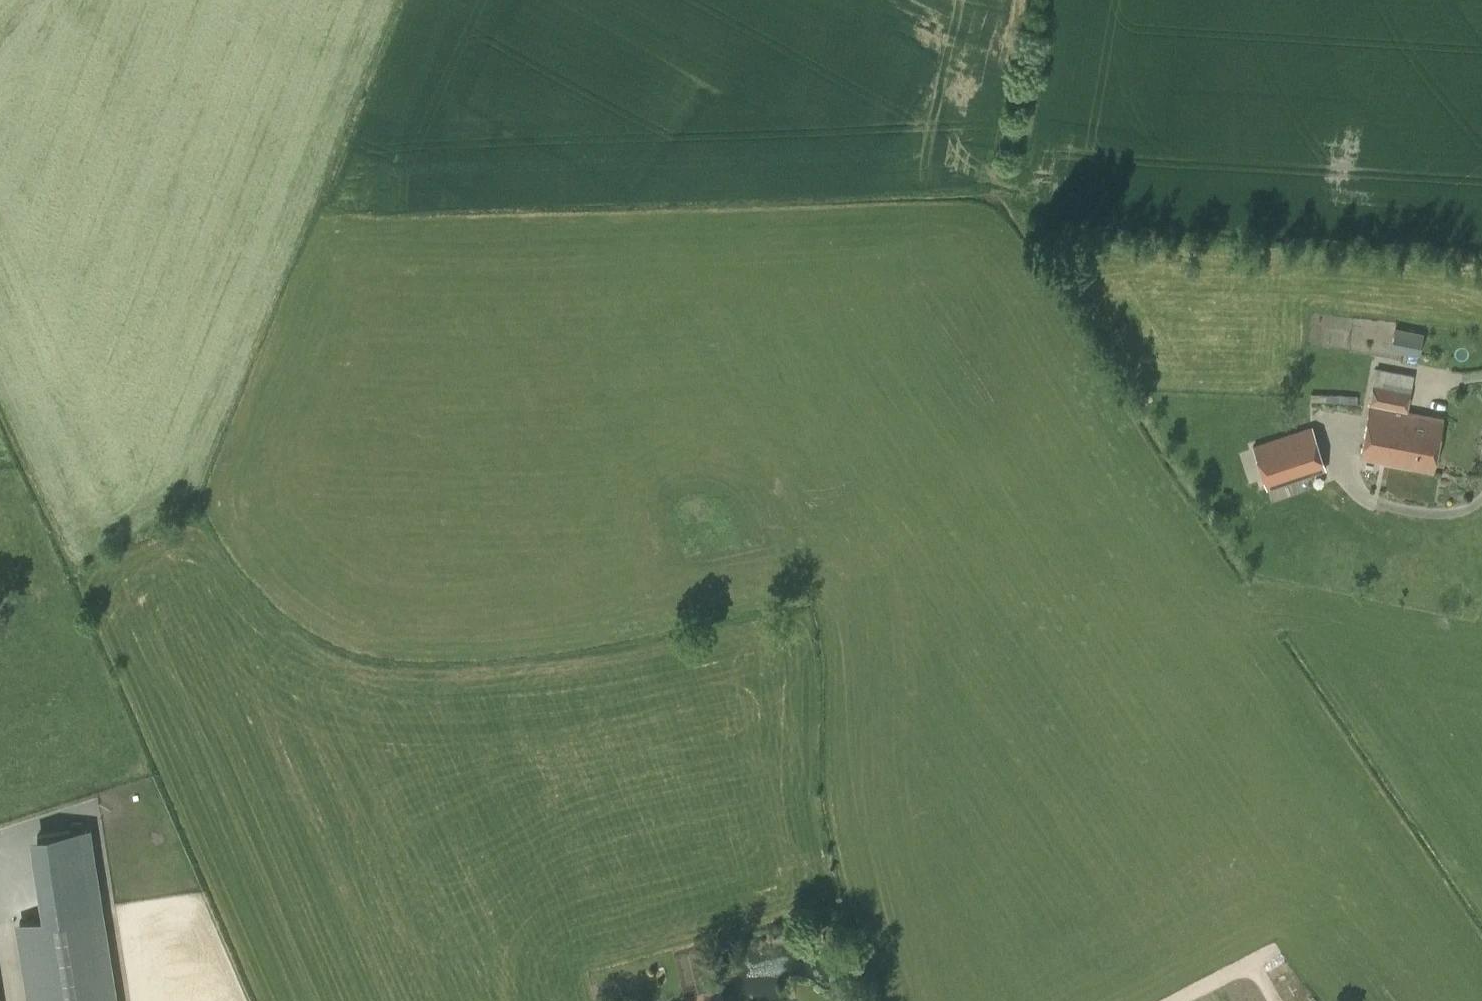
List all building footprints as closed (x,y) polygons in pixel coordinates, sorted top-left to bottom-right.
[(1419,356),(1423,333),(1394,327),(1389,351),(1419,356)] [(1376,369),(1369,405),(1370,405),(1407,412),(1411,390),(1401,389),(1403,374),(1376,369)] [(1365,431),(1360,457),(1422,469),(1425,453),(1416,451),(1420,433),(1404,430),(1407,412),(1370,405),(1365,431)] [(1443,419),(1407,412),(1404,430),(1420,433),(1416,451),(1425,453),(1422,469),(1432,471),(1443,419)] [(1267,490),(1326,470),(1312,426),(1251,446),(1267,490)] [(27,1000),(117,1000),(103,911),(43,921),(15,925),(27,1000)]
